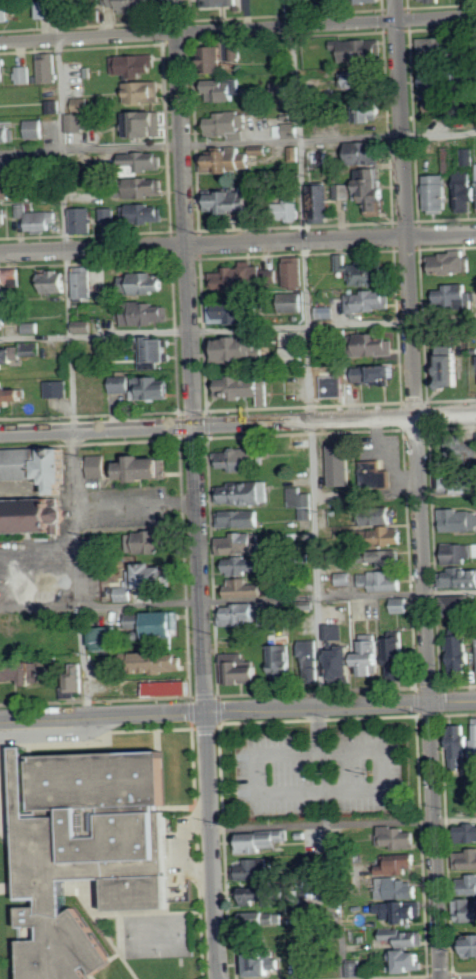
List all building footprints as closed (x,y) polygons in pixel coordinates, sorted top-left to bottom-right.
[(60,0),(39,1),(40,19),(61,18),(60,0)] [(158,0),(125,0),(125,11),(158,11),(158,0)] [(10,23),(10,9),(0,9),(0,3),(0,23),(10,23)] [(422,37),(422,56),(452,56),(453,38),(422,37)] [(384,39),(346,41),(346,62),(373,62),(373,57),(385,57),(384,39)] [(224,46),(207,46),(207,72),(225,72),(224,46)] [(233,62),(242,61),(241,48),(232,48),(233,62)] [(59,53),(41,53),(42,83),(60,83),(59,53)] [(157,55),(114,56),(114,74),(131,74),(131,78),(157,78),(157,55)] [(32,84),(31,66),(16,66),(17,84),(32,84)] [(374,87),(373,70),(348,71),(349,88),(374,87)] [(425,91),(447,92),(448,70),(425,70),(425,91)] [(241,80),(206,79),(205,101),(241,102),(241,80)] [(162,102),(161,82),(127,83),(128,103),(162,102)] [(76,98),(75,112),(90,113),(91,98),(76,98)] [(58,113),(58,100),(49,101),(49,113),(58,113)] [(373,122),(374,114),(386,114),(387,103),(356,102),(355,121),(373,122)] [(128,112),(128,138),(166,137),(166,112),(128,112)] [(207,119),(208,135),(248,134),(247,112),(217,113),(217,118),(207,119)] [(68,133),(84,133),(84,114),(67,114),(68,133)] [(17,142),(17,128),(7,129),(7,119),(0,120),(0,143),(17,142)] [(25,120),(26,139),(46,139),(45,120),(25,120)] [(276,124),(277,138),(300,137),(300,124),(276,124)] [(385,164),(384,142),(354,144),(354,165),(385,164)] [(204,172),(223,173),(237,173),(237,167),(252,167),(253,154),(269,155),(269,146),(252,145),(252,153),(243,153),(243,150),(204,149),(204,172)] [(475,166),(475,149),(463,149),(463,166),(475,166)] [(164,171),(164,152),(128,153),(129,172),(164,171)] [(16,157),(0,157),(0,175),(16,175),(16,157)] [(388,211),(388,190),(383,190),(383,168),(367,168),(367,180),(357,180),(357,202),(372,202),(372,211),(388,211)] [(449,175),(427,175),(427,197),(427,210),(450,210),(449,175)] [(131,198),(164,197),(164,178),(131,178),(131,198)] [(0,181),(0,199),(14,198),(13,181),(0,181)] [(351,184),(336,185),(336,200),(352,199),(351,184)] [(473,202),(475,201),(475,184),(459,185),(460,212),(473,211),(473,202)] [(331,185),(312,185),(313,223),(332,223),(331,185)] [(256,192),(208,191),(208,212),(242,213),(242,223),(255,223),(256,192)] [(300,222),(301,198),(286,197),(285,221),(300,222)] [(29,213),(28,204),(19,204),(20,218),(31,218),(32,230),(60,229),(59,211),(29,213)] [(166,223),(165,205),(122,206),(123,224),(166,223)] [(8,206),(0,207),(0,228),(8,228),(8,206)] [(94,208),(74,208),(74,234),(94,234),(94,208)] [(116,208),(102,208),(102,222),(116,222),(116,208)] [(472,273),(471,252),(431,253),(432,274),(472,273)] [(339,271),(351,271),(351,279),(356,279),(356,286),(390,285),(389,263),(348,265),(348,255),(339,255),(339,271)] [(287,262),(286,289),(306,289),(306,262),(287,262)] [(214,273),(214,287),(263,286),(263,263),(244,263),(244,267),(228,267),(228,272),(214,273)] [(95,299),(94,267),(77,267),(77,299),(95,299)] [(15,281),(15,279),(22,278),(21,272),(11,272),(11,269),(0,269),(0,282),(15,281)] [(279,269),(269,269),(269,280),(279,280),(279,269)] [(70,272),(41,273),(42,293),(71,292),(70,272)] [(168,293),(168,274),(122,274),(123,293),(168,293)] [(470,284),(444,285),(444,291),(435,291),(436,308),(471,308),(470,284)] [(10,286),(0,286),(0,303),(11,303),(10,286)] [(350,312),(392,311),(392,291),(349,293),(350,312)] [(260,323),(259,295),(236,295),(236,303),(213,303),(213,324),(260,323)] [(170,324),(170,305),(125,306),(125,325),(170,324)] [(346,320),(346,306),(316,307),(316,320),(346,320)] [(10,325),(10,312),(0,312),(0,325),(10,325)] [(40,333),(41,323),(24,322),(24,332),(40,333)] [(360,334),(360,356),(397,356),(396,339),(383,340),(383,334),(360,334)] [(142,339),(142,369),(149,369),(149,363),(172,362),(172,338),(142,339)] [(263,338),(224,338),(224,359),(268,360),(268,347),(263,347),(263,338)] [(9,370),(9,364),(20,363),(19,355),(41,354),(41,346),(0,347),(0,370),(9,370)] [(463,346),(445,346),(447,386),(464,386),(463,346)] [(306,349),(283,348),(283,363),(306,364),(306,349)] [(400,366),(359,367),(359,383),(379,382),(379,385),(391,385),(391,378),(400,377),(400,366)] [(111,393),(132,393),(133,400),(177,399),(176,384),(163,384),(162,376),(111,378),(111,393)] [(270,376),(225,378),(226,399),(260,397),(260,406),(271,406),(270,376)] [(323,397),(341,396),(341,376),(323,377),(323,397)] [(47,382),(48,398),(69,398),(69,381),(47,382)] [(30,389),(0,388),(0,407),(18,407),(18,401),(29,401),(30,389)] [(475,462),(475,439),(447,440),(448,463),(475,462)] [(53,478),(54,495),(70,494),(70,484),(74,484),(73,448),(0,450),(0,479),(53,478)] [(353,478),(352,449),(331,450),(331,479),(353,478)] [(224,452),(224,468),(234,468),(234,473),(264,472),(264,450),(224,452)] [(91,478),(108,478),(108,456),(92,455),(91,478)] [(171,478),(170,458),(152,459),(151,456),(135,456),(135,463),(120,463),(121,479),(171,478)] [(385,472),(385,461),(365,462),(366,479),(362,480),(363,488),(387,487),(386,479),(391,479),(391,472),(385,472)] [(459,490),(459,494),(475,494),(475,479),(444,479),(444,490),(459,490)] [(271,480),(221,482),(221,505),(271,504),(271,480)] [(300,529),(314,529),(312,494),(303,494),(302,488),(289,488),(290,508),(299,508),(300,529)] [(394,525),(394,509),(358,508),(358,524),(394,525)] [(219,510),(219,527),(262,528),(263,511),(219,510)] [(442,532),(475,531),(475,510),(441,510),(442,532)] [(406,545),(405,527),(376,528),(377,547),(406,545)] [(136,554),(169,553),(169,532),(127,533),(127,547),(136,547),(136,554)] [(233,534),(233,537),(220,538),(221,556),(264,554),(263,533),(233,534)] [(446,544),(447,567),(475,566),(475,544),(446,544)] [(378,551),(378,569),(404,568),(404,550),(378,551)] [(265,557),(226,559),(227,576),(266,574),(265,557)] [(173,588),(173,567),(161,568),(161,565),(129,566),(129,588),(118,588),(118,595),(126,595),(126,601),(134,601),(134,589),(173,588)] [(449,569),(449,588),(475,588),(475,569),(449,569)] [(405,590),(404,572),(361,574),(361,591),(405,590)] [(352,574),(338,573),(337,585),(352,586),(352,574)] [(231,581),(231,587),(226,587),(227,598),(266,597),(266,580),(231,581)] [(475,595),(451,595),(451,615),(475,615),(475,595)] [(392,599),(393,613),(411,613),(411,598),(392,599)] [(222,626),(265,626),(266,605),(223,604),(222,626)] [(131,630),(149,629),(149,638),(182,638),(181,613),(131,614),(131,630)] [(344,624),(325,625),(326,641),(344,640),(344,624)] [(121,628),(95,629),(96,651),(122,650),(121,628)] [(359,675),(380,676),(380,665),(393,666),(393,675),(407,676),(407,667),(409,667),(411,640),(386,639),(386,644),(378,644),(378,635),(361,634),(359,675)] [(453,637),(455,672),(475,671),(473,636),(453,637)] [(321,642),(300,642),(300,675),(321,675),(321,642)] [(287,645),(270,646),(271,679),(295,678),(295,651),(288,651),(287,645)] [(337,684),(358,683),(357,646),(344,646),(344,651),(336,651),(337,684)] [(143,674),(188,672),(188,653),(142,654),(143,674)] [(245,654),(224,654),(225,685),(263,684),(262,662),(245,663),(245,654)] [(29,686),(39,686),(40,663),(0,662),(0,682),(29,683),(29,686)] [(84,692),(84,666),(69,666),(68,692),(84,692)] [(147,683),(148,697),(194,695),(194,682),(147,683)] [(453,765),(464,764),(469,771),(475,773),(475,724),(475,727),(475,739),(468,736),(468,726),(453,726),(453,765)] [(84,970),(90,978),(20,978),(11,745),(24,745),(27,816),(63,815),(63,808),(33,809),(31,756),(160,751),(162,802),(103,804),(103,813),(164,811),(167,908),(106,911),(105,879),(63,881),(65,914),(75,906),(114,962),(94,976),(88,967),(84,970)] [(464,842),(475,842),(475,825),(463,826),(464,842)] [(418,832),(407,832),(407,827),(378,828),(379,850),(418,848),(418,832)] [(238,854),(267,854),(267,849),(283,849),(282,834),(237,835),(238,854)] [(464,870),(475,869),(475,850),(463,850),(464,870)] [(419,853),(383,857),(386,877),(411,874),(411,870),(421,869),(419,853)] [(241,880),(269,880),(268,860),(241,860),(241,880)] [(468,875),(468,895),(475,895),(475,876),(468,875)] [(378,880),(379,901),(419,899),(418,879),(378,880)] [(461,902),(462,923),(475,922),(475,901),(461,902)] [(413,918),(424,918),(424,902),(381,904),(382,924),(413,922),(413,918)] [(281,914),(248,912),(247,923),(280,926),(281,914)] [(468,958),(475,958),(475,936),(467,936),(468,958)] [(247,978),(275,977),(274,951),(246,952),(247,978)] [(427,972),(426,951),(390,953),(390,962),(397,962),(397,973),(427,972)]
